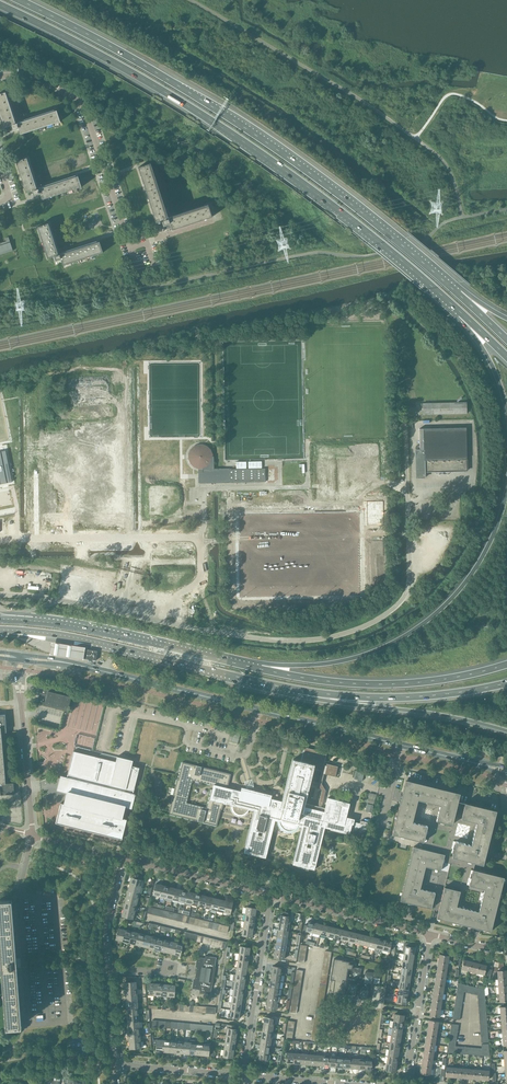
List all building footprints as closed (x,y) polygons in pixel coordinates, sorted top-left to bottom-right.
[(5,128),(11,126),(12,131),(19,129),(21,135),(60,122),(57,111),(16,124),(5,93),(0,95),(0,113),(5,128)] [(26,193),(32,191),(34,197),(40,194),(42,200),(82,187),(78,176),(37,190),(27,158),(16,162),(26,193)] [(168,229),(171,227),(172,230),(212,217),(208,206),(167,219),(149,164),(138,167),(156,223),(158,223),(158,224),(160,223),(160,222),(162,221),(163,227),(167,225),(168,229)] [(55,262),(61,260),(63,265),(103,253),(99,242),(58,255),(48,224),(37,227),(48,259),(53,257),(55,262)] [(13,251),(10,241),(8,237),(5,238),(6,241),(0,243),(0,242),(0,255),(13,251)] [(423,403),(423,414),(467,413),(467,402),(423,403)] [(114,427),(45,427),(45,503),(114,503),(114,427)] [(416,450),(416,478),(425,477),(425,471),(467,470),(466,427),(423,428),(424,450),(416,450)] [(230,468),(214,469),(214,456),(212,456),(212,454),(210,450),(207,446),(202,445),(198,445),(193,447),(190,450),(188,454),(188,459),(190,464),(194,467),(198,468),(199,479),(199,483),(273,482),(273,479),(278,479),(277,468),(230,469),(230,468)] [(0,452),(0,485),(12,483),(11,478),(5,451),(0,452)] [(384,501),(367,501),(367,526),(384,525),(384,501)] [(85,648),(52,643),(50,653),(50,654),(83,660),(85,648)] [(83,658),(95,660),(96,660),(98,651),(88,649),(83,653),(83,658)] [(38,702),(45,704),(45,705),(63,709),(68,710),(68,711),(68,710),(70,711),(73,698),(71,697),(62,694),(62,691),(42,686),(38,702)] [(14,793),(13,785),(13,783),(6,783),(1,733),(7,732),(5,711),(0,712),(0,795),(14,793)] [(232,730),(228,743),(237,745),(240,732),(232,730)] [(302,827),(293,864),(299,866),(314,870),(319,853),(325,828),(350,834),(350,831),(358,833),(360,823),(354,822),(354,819),(346,817),(350,803),(328,798),(325,808),(305,803),(313,771),(325,774),(335,776),(340,756),(299,746),(298,749),(296,749),(296,750),(295,754),(297,754),(295,760),(293,759),(283,801),(251,794),(228,788),(231,774),(184,762),(182,762),(179,776),(178,778),(177,778),(173,794),(168,814),(217,826),(221,809),(222,810),(224,803),(234,805),(234,808),(235,811),(237,813),(240,813),(243,813),(245,811),(248,812),(249,809),(255,810),(244,853),(266,858),(275,820),(279,821),(280,825),(282,828),(285,829),(289,830),(292,830),(295,828),(298,826),(302,827)] [(93,756),(73,751),(67,777),(61,775),(59,783),(57,790),(67,793),(64,803),(61,803),(56,823),(122,839),(127,819),(122,818),(124,807),(132,809),(135,794),(133,793),(139,768),(132,766),(133,760),(128,759),(117,756),(116,762),(93,756)] [(356,770),(354,779),(362,781),(364,772),(357,770),(356,770)] [(406,780),(405,784),(392,834),(423,841),(421,848),(413,847),(400,901),(431,908),(435,893),(420,889),(425,866),(441,870),(448,872),(436,918),(491,931),(504,877),(473,869),(475,862),(483,864),(496,810),(458,801),(460,793),(406,780)] [(365,811),(372,813),(376,794),(370,793),(365,811)] [(361,820),(360,823),(358,833),(357,835),(365,838),(369,823),(361,820)] [(131,877),(130,884),(141,887),(143,880),(131,877)] [(153,895),(159,896),(162,885),(156,883),(153,895)] [(130,884),(128,890),(139,893),(141,887),(130,884)] [(159,896),(166,898),(168,887),(162,885),(159,896)] [(166,898),(172,899),(175,888),(168,887),(166,898)] [(172,899),(179,901),(181,890),(175,888),(172,899)] [(128,890),(126,897),(138,900),(139,893),(128,890)] [(179,901),(185,903),(188,891),(181,890),(179,901)] [(185,903),(191,904),(194,893),(188,891),(185,903)] [(191,904),(198,906),(201,894),(194,893),(191,904)] [(198,906),(204,907),(207,896),(201,894),(198,906)] [(204,907),(211,909),(213,898),(207,896),(204,907)] [(126,897),(125,903),(136,906),(138,900),(126,897)] [(16,957),(12,898),(0,899),(0,948),(6,1027),(22,1025),(17,965),(19,965),(18,958),(16,958),(16,957)] [(211,909),(217,911),(220,899),(213,898),(211,909)] [(217,911),(224,912),(226,901),(220,899),(217,911)] [(226,901),(224,912),(230,914),(233,902),(226,901)] [(125,903),(123,910),(135,912),(136,906),(125,903)] [(246,907),(245,914),(255,916),(256,909),(256,908),(246,907)] [(135,912),(123,910),(122,916),(133,919),(135,912)] [(281,915),(280,922),(290,924),(291,917),(291,913),(285,912),(284,916),(281,915)] [(245,914),(244,921),(254,923),(255,916),(245,914)] [(244,921),(243,928),(253,930),(254,923),(244,921)] [(306,931),(313,933),(315,923),(309,921),(308,921),(306,931)] [(280,922),(278,929),(288,931),(290,924),(280,922)] [(313,933),(320,934),(322,925),(315,923),(313,933)] [(320,934),(327,936),(329,926),(322,925),(320,934)] [(327,936),(334,938),(336,928),(329,926),(327,936)] [(116,939),(122,941),(125,930),(119,928),(116,939)] [(253,930),(243,928),(242,935),(252,937),(252,936),(253,930)] [(334,938),(341,939),(343,930),(336,928),(334,938)] [(278,929),(277,936),(287,938),(288,931),(278,929)] [(122,941),(129,943),(132,931),(125,930),(122,941)] [(341,939),(347,941),(350,931),(343,930),(341,939)] [(129,943),(135,944),(138,933),(132,931),(129,943)] [(347,941),(354,943),(357,933),(350,931),(347,941)] [(135,944),(142,946),(144,935),(138,933),(135,944)] [(354,943),(361,945),(364,935),(357,933),(354,943)] [(142,946),(148,947),(151,936),(144,935),(142,946)] [(361,945),(368,946),(371,937),(364,935),(361,945)] [(148,947),(154,949),(157,938),(151,936),(148,947)] [(277,936),(276,943),(286,945),(287,938),(277,936)] [(368,946),(375,948),(378,938),(371,937),(368,946)] [(154,949),(161,951),(164,939),(157,938),(154,949)] [(378,938),(375,948),(374,951),(375,951),(381,952),(381,953),(382,950),(385,940),(378,938)] [(161,951),(167,952),(170,941),(164,939),(161,951)] [(391,942),(385,940),(382,950),(389,951),(392,942),(391,941),(391,942)] [(167,952),(174,954),(177,943),(170,941),(167,952)] [(240,946),(239,953),(249,955),(250,948),(243,946),(243,943),(239,942),(238,946),(240,946)] [(177,943),(174,954),(180,956),(183,944),(177,943)] [(276,943),(275,950),(285,952),(286,945),(276,943)] [(403,953),(404,953),(414,955),(415,948),(415,947),(414,947),(415,944),(404,943),(403,953)] [(285,952),(275,950),(274,957),(274,958),(284,959),(285,952)] [(239,953),(238,960),(248,962),(249,955),(239,953)] [(404,953),(403,960),(413,962),(414,955),(404,953)] [(439,954),(438,962),(448,964),(449,956),(439,954)] [(197,962),(196,964),(196,967),(197,967),(196,972),(196,974),(195,979),(194,979),(194,982),(193,984),(193,988),(200,989),(200,992),(203,993),(203,992),(210,993),(210,991),(211,989),(211,985),(213,985),(216,967),(214,967),(215,963),(215,960),(215,958),(209,957),(209,956),(205,956),(205,959),(197,958),(197,962)] [(461,969),(469,971),(471,961),(464,959),(461,969)] [(238,960),(237,967),(247,969),(248,962),(238,960)] [(403,960),(402,967),(412,969),(413,962),(403,960)] [(469,971),(477,973),(479,963),(471,961),(469,971)] [(438,962),(437,970),(447,971),(448,964),(438,962)] [(479,963),(477,973),(484,975),(486,965),(479,963)] [(273,966),(272,973),(281,974),(283,967),(273,966)] [(237,967),(236,974),(246,976),(247,969),(237,967)] [(344,991),(356,993),(357,985),(361,986),(359,997),(369,998),(370,994),(367,994),(368,987),(367,987),(367,983),(371,984),(372,977),(375,977),(375,973),(365,971),(365,978),(360,977),(361,968),(353,967),(353,971),(354,972),(354,976),(355,976),(355,980),(349,979),(348,987),(345,986),(344,991)] [(402,967),(401,974),(411,976),(412,969),(402,967)] [(437,970),(436,977),(445,979),(447,971),(437,970)] [(498,979),(506,978),(506,972),(506,970),(497,971),(498,979)] [(272,973),(270,980),(280,981),(281,974),(272,973)] [(232,981),(235,981),(245,983),(246,976),(236,974),(233,974),(232,981)] [(401,974),(400,981),(409,983),(411,976),(401,974)] [(436,977),(435,985),(444,986),(445,979),(436,977)] [(498,986),(506,986),(506,978),(498,979),(498,986)] [(270,980),(269,987),(279,988),(280,981),(270,980)] [(235,981),(233,988),(243,990),(245,983),(235,981)] [(400,981),(398,988),(408,990),(409,983),(400,981)] [(464,992),(467,993),(469,985),(458,983),(464,992)] [(435,985),(433,992),(443,994),(444,986),(435,985)] [(499,994),(506,993),(506,986),(498,986),(499,994)] [(269,987),(268,994),(278,995),(279,988),(269,987)] [(233,988),(232,995),(242,997),(243,990),(233,988)] [(398,988),(397,995),(407,997),(408,993),(409,993),(409,990),(408,990),(398,988)] [(433,992),(432,1000),(442,1001),(443,994),(433,992)] [(499,994),(500,1002),(506,1001),(506,993),(499,994)] [(268,994),(267,1001),(277,1002),(278,995),(268,994)] [(232,995),(231,1002),(241,1004),(242,997),(232,995)] [(407,997),(397,995),(396,1002),(406,1004),(407,997)] [(432,1000),(431,1007),(441,1009),(442,1001),(432,1000)] [(277,1002),(267,1001),(266,1008),(276,1010),(277,1002)] [(231,1002),(230,1009),(240,1011),(241,1004),(231,1002)] [(441,1009),(431,1007),(430,1015),(439,1017),(441,1009)] [(240,1011),(230,1009),(229,1017),(239,1018),(240,1011)] [(394,1014),(393,1021),(403,1023),(404,1015),(394,1014)] [(265,1017),(264,1024),(273,1025),(274,1019),(275,1018),(265,1017)] [(429,1020),(428,1028),(437,1029),(439,1022),(429,1020)] [(393,1021),(392,1028),(402,1030),(403,1023),(393,1021)] [(264,1024),(263,1031),(272,1032),(273,1025),(264,1024)] [(228,1025),(226,1035),(236,1036),(237,1029),(236,1029),(236,1026),(228,1025)] [(392,1028),(391,1035),(401,1037),(402,1030),(392,1028)] [(428,1028),(427,1035),(436,1037),(437,1029),(428,1028)] [(263,1031),(261,1038),(271,1039),(272,1032),(263,1031)] [(226,1035),(225,1042),(235,1044),(236,1036),(226,1035)] [(391,1035),(390,1042),(400,1044),(401,1037),(391,1035)] [(427,1035),(425,1043),(435,1044),(436,1037),(427,1035)] [(261,1038),(260,1045),(270,1046),(271,1039),(261,1038)] [(156,1051),(162,1051),(163,1040),(157,1039),(157,1040),(153,1040),(153,1044),(156,1045),(156,1051)] [(225,1042),(224,1049),(234,1051),(235,1044),(225,1042)] [(390,1042),(389,1049),(399,1051),(400,1044),(390,1042)] [(425,1043),(424,1050),(434,1052),(435,1044),(425,1043)] [(482,1048),(489,1056),(488,1044),(481,1044),(482,1048)] [(260,1045),(259,1052),(269,1053),(270,1046),(260,1045)] [(447,1052),(458,1053),(459,1046),(455,1046),(448,1045),(447,1052)] [(478,1055),(489,1056),(482,1048),(478,1048),(478,1055)] [(234,1051),(224,1049),(223,1056),(233,1058),(233,1057),(234,1051)] [(389,1049),(388,1056),(398,1058),(399,1051),(389,1049)] [(424,1050),(423,1058),(433,1060),(434,1052),(424,1050)] [(269,1053),(259,1052),(258,1059),(268,1061),(268,1060),(269,1053)] [(286,1062),(293,1063),(294,1053),(287,1052),(286,1062)] [(314,1065),(321,1065),(322,1055),(315,1055),(314,1065)] [(388,1056),(387,1063),(397,1065),(398,1058),(388,1056)] [(423,1058),(422,1066),(431,1067),(433,1060),(423,1058)] [(365,1059),(364,1069),(371,1070),(372,1060),(365,1059)] [(397,1065),(387,1063),(386,1064),(384,1063),(383,1070),(395,1072),(397,1065)] [(446,1076),(453,1077),(454,1067),(453,1067),(453,1064),(449,1063),(449,1067),(446,1067),(445,1076),(446,1076)] [(431,1067),(422,1066),(421,1073),(430,1075),(431,1067)]
